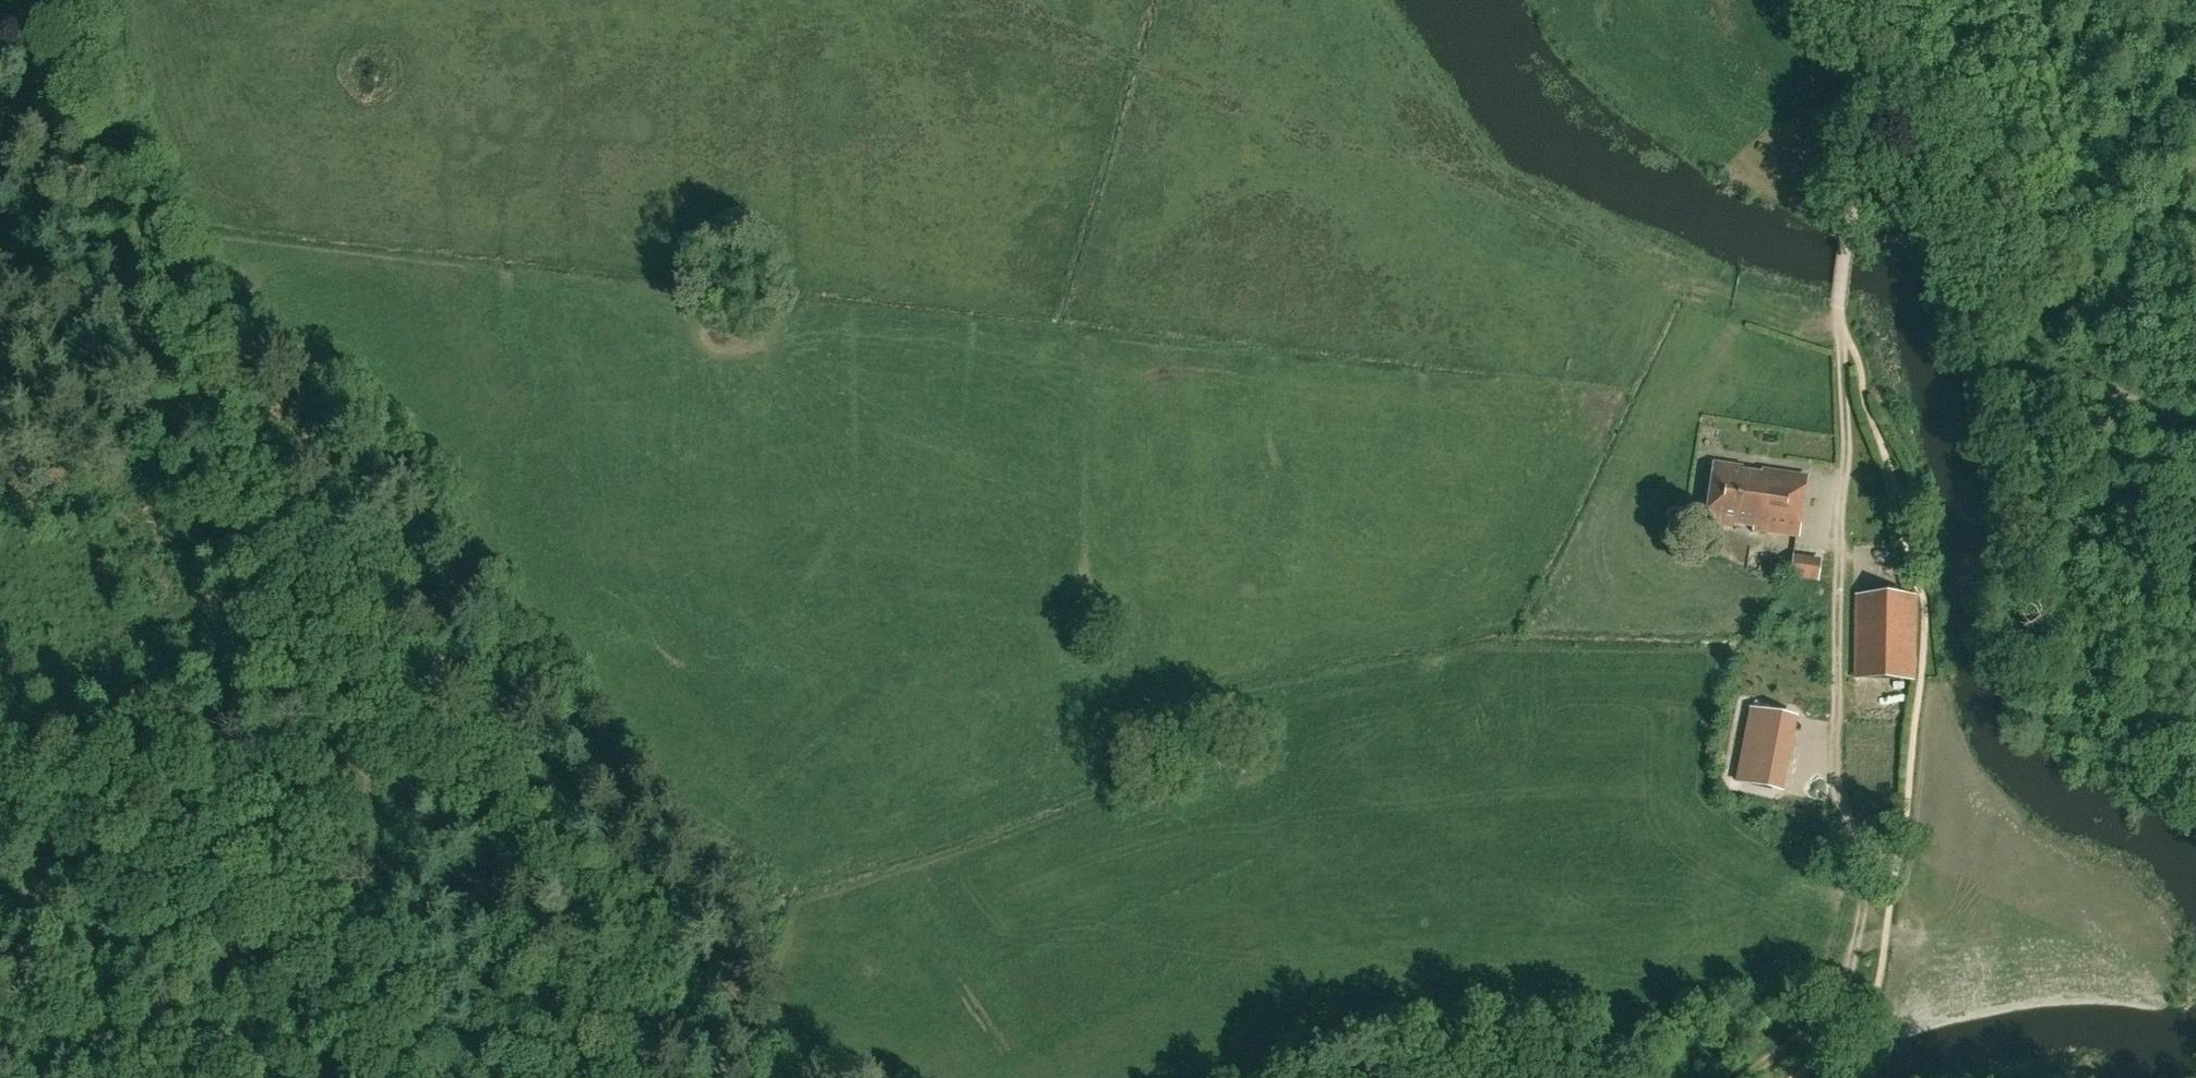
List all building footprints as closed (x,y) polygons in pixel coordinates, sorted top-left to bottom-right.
[(1797,535),(1805,477),(1760,470),(1760,474),(1742,471),(1742,468),(1717,464),(1713,487),(1710,486),(1708,499),(1712,500),(1708,522),(1797,535)] [(1793,556),(1790,579),(1818,583),(1821,560),(1793,556)] [(1916,679),(1917,595),(1853,594),(1852,678),(1916,679)] [(1745,708),(1732,784),(1780,792),(1793,716),(1745,708)]
